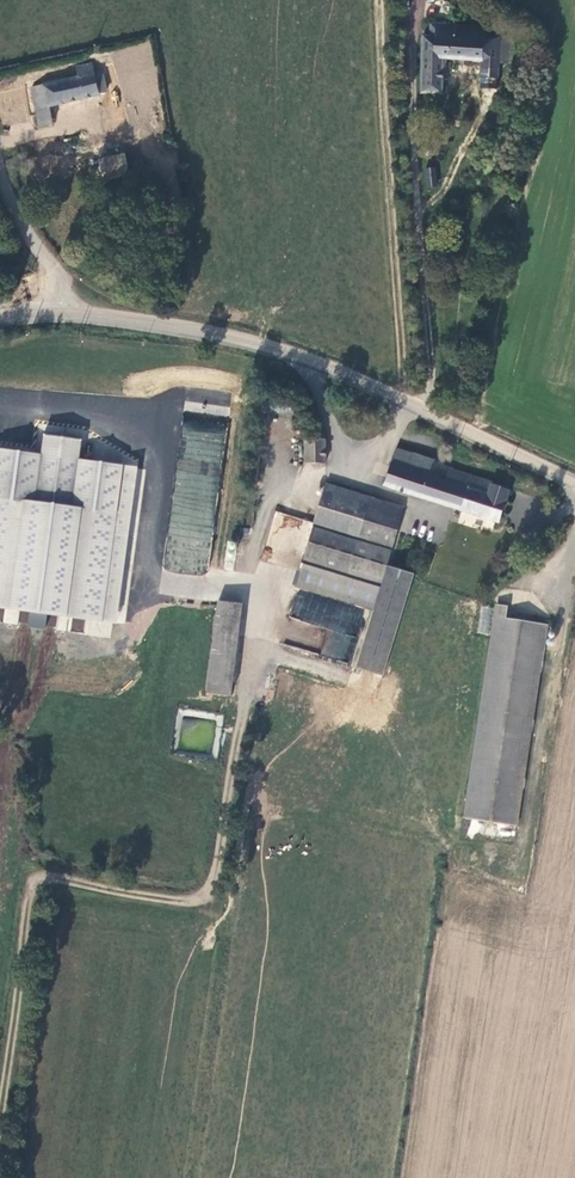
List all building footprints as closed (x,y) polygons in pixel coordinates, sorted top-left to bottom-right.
[(431,46),(426,45),(424,46),(423,101),(441,103),(444,69),(483,71),(482,88),(498,88),(501,47),(486,45),(486,37),(442,34),(432,33),(431,46)] [(515,48),(501,47),(498,88),(513,89),(515,48)] [(100,103),(107,102),(101,77),(94,78),(93,74),(78,77),(81,87),(35,100),(40,137),(52,135),(50,117),(101,104),(100,103)] [(433,155),(430,154),(427,155),(425,157),(425,161),(427,163),(430,164),(433,163),(435,160),(435,157),(433,155)] [(124,165),(98,171),(102,191),(129,186),(124,165)] [(436,179),(426,180),(427,185),(427,199),(438,198),(436,179)] [(228,418),(230,408),(185,399),(183,409),(228,418)] [(208,575),(226,422),(182,417),(164,570),(208,575)] [(78,460),(81,440),(43,435),(41,455),(0,449),(0,608),(20,611),(58,616),(117,624),(137,468),(78,460)] [(328,473),(328,452),(308,451),(308,473),(328,473)] [(399,458),(394,474),(431,487),(436,472),(399,458)] [(387,494),(501,531),(510,503),(495,498),(495,494),(451,481),(447,493),(431,487),(394,474),(387,494)] [(331,495),(318,538),(395,561),(407,518),(331,495)] [(395,561),(318,538),(302,596),(377,620),(392,569),(395,561)] [(422,551),(417,566),(425,569),(430,554),(422,551)] [(392,569),(377,620),(362,671),(384,677),(414,575),(392,569)] [(244,607),(219,605),(211,696),(234,699),(244,607)] [(494,619),(459,827),(512,836),(547,628),(508,621),(509,610),(497,608),(495,619),(494,619)]
